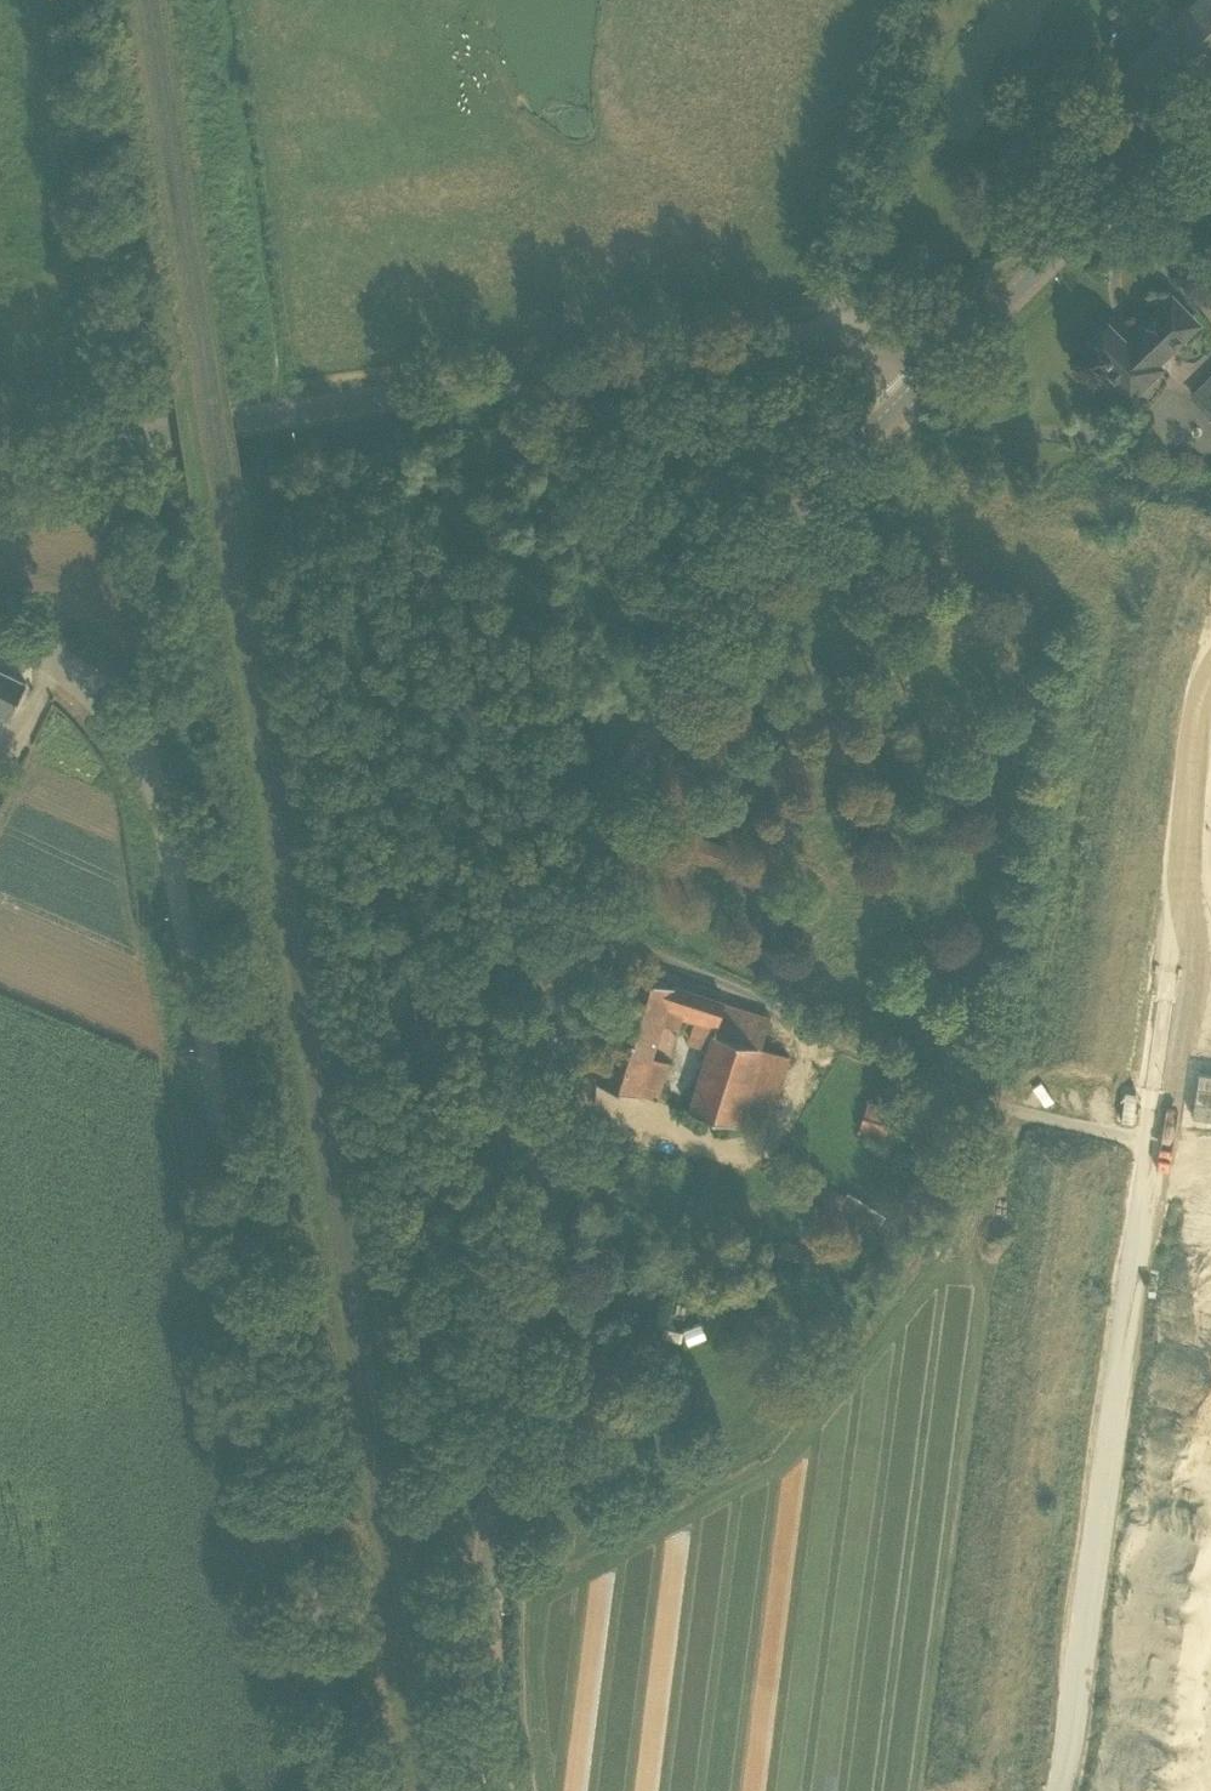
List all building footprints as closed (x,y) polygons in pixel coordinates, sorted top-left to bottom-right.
[(1103,41),(1113,44),(1118,30),(1108,27),(1103,41)] [(1099,363),(1102,367),(1128,393),(1152,369),(1151,368),(1197,323),(1172,297),(1135,333),(1138,337),(1129,346),(1108,324),(1107,325),(1108,327),(1089,344),(1088,343),(1087,345),(1102,360),(1099,363)] [(1189,394),(1210,417),(1210,373),(1189,394)] [(26,681),(0,669),(0,718),(7,721),(24,685),(25,686),(26,683),(26,681)] [(669,1063),(652,1058),(662,1024),(679,1029),(682,1017),(694,1020),(686,1044),(706,1050),(689,1110),(712,1117),(765,1133),(789,1056),(761,1047),(770,1017),(724,1002),(724,1001),(630,971),(596,1080),(658,1099),(669,1063)] [(1194,1115),(1210,1118),(1210,1073),(1200,1072),(1194,1115)] [(903,1110),(868,1099),(858,1130),(893,1141),(903,1110)]
